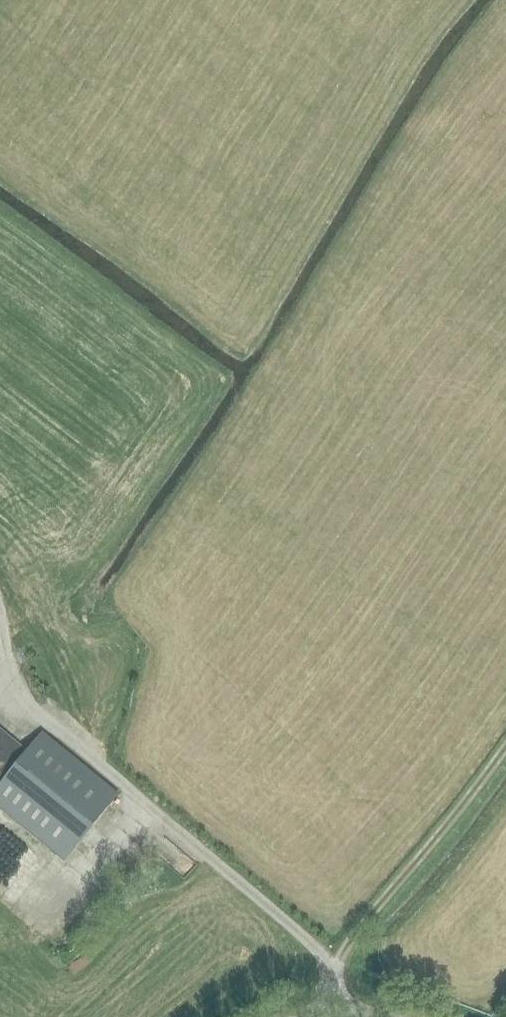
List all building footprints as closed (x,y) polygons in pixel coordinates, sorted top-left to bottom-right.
[(117,795),(41,733),(27,751),(0,729),(0,808),(64,860),(117,795)]
